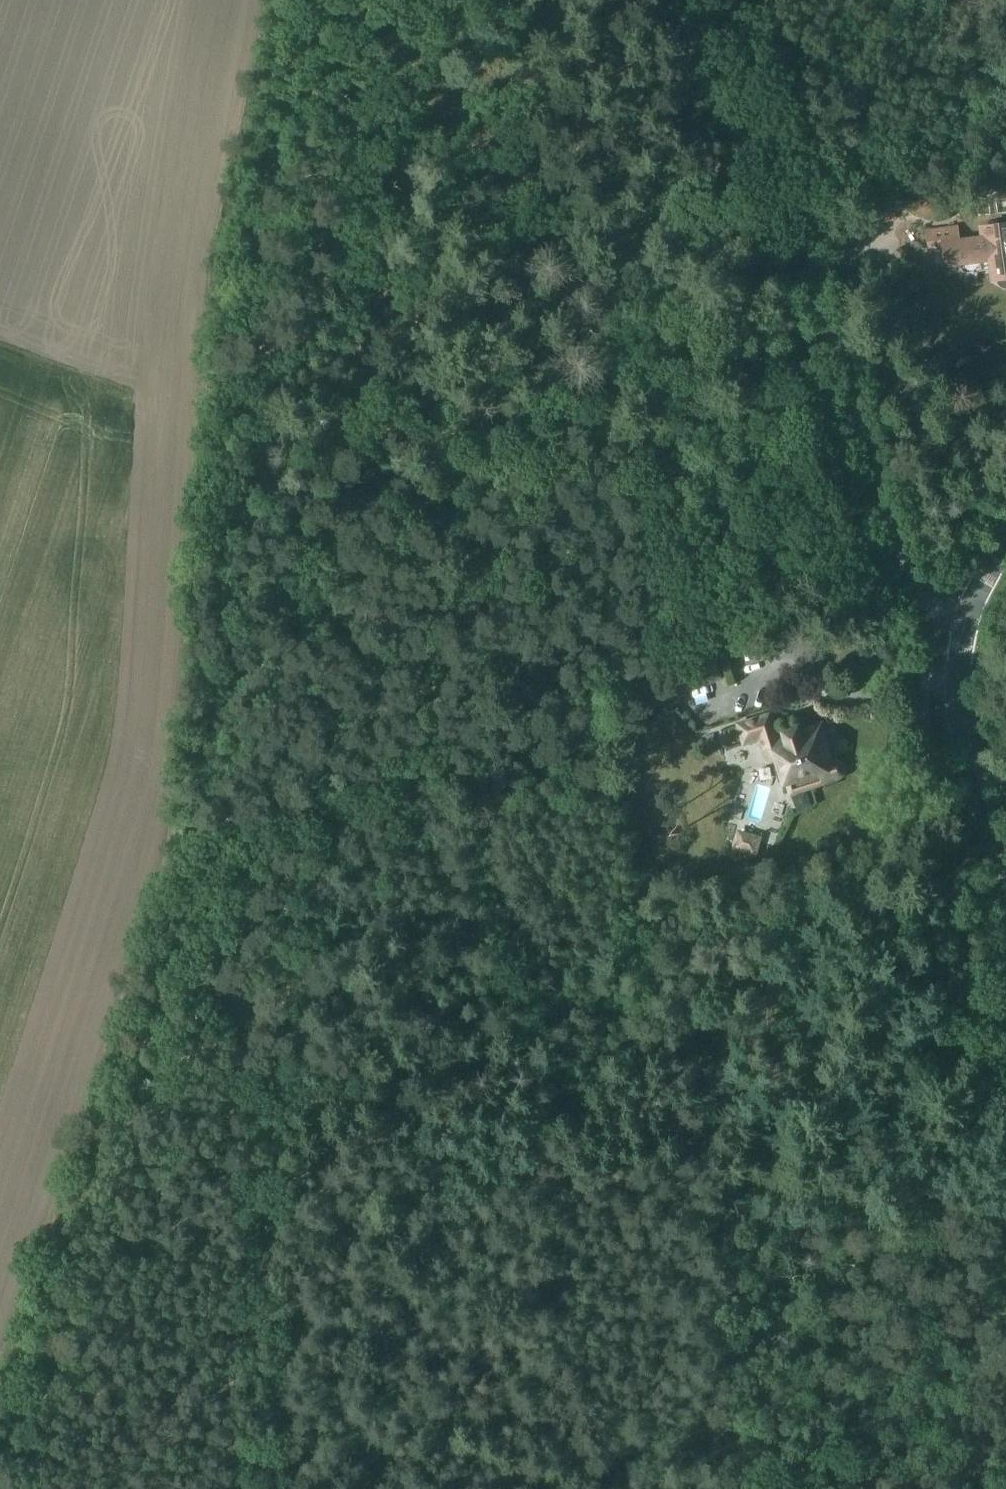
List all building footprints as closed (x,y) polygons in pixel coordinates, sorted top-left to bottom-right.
[(999,284),(1002,287),(1005,288),(1005,223),(978,227),(979,234),(961,237),(960,227),(929,231),(932,251),(944,249),(947,265),(961,263),(962,269),(968,273),(991,269),(993,279),(998,278),(999,284)] [(715,654),(674,668),(683,693),(724,679),(715,654)] [(760,738),(764,752),(774,749),(785,784),(799,779),(797,775),(821,767),(826,781),(842,776),(844,773),(844,770),(842,763),(837,758),(833,760),(821,724),(800,731),(798,726),(783,731),(784,734),(772,738),(765,716),(738,724),(744,743),(760,738)] [(761,836),(737,830),(732,848),(756,855),(761,836)]
